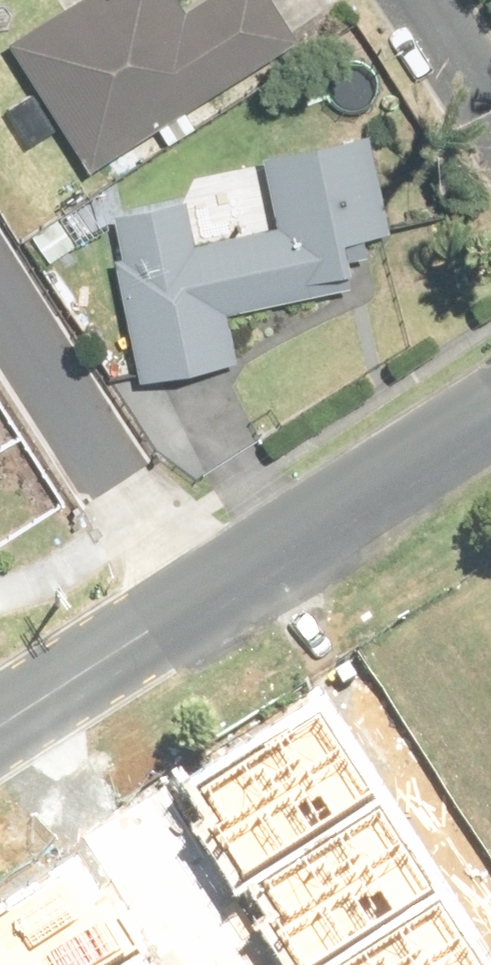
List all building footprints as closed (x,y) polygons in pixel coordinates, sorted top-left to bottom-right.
[(9,44),(90,169),(286,43),(258,0),(209,0),(186,14),(177,0),(111,0),(106,3),(104,0),(78,0),(9,44)] [(389,233),(370,140),(266,162),(281,234),(193,252),(182,198),(110,213),(145,383),(235,364),(225,315),(353,289),(344,243),(389,233)] [(299,723),(177,800),(202,839),(194,844),(224,892),(241,881),(354,812),(299,723)] [(354,812),(241,881),(273,933),(259,942),(273,964),(315,964),(412,906),(354,812)] [(97,920),(85,927),(58,882),(0,917),(0,964),(125,964),(97,920)] [(412,906),(315,964),(448,964),(412,906)]
